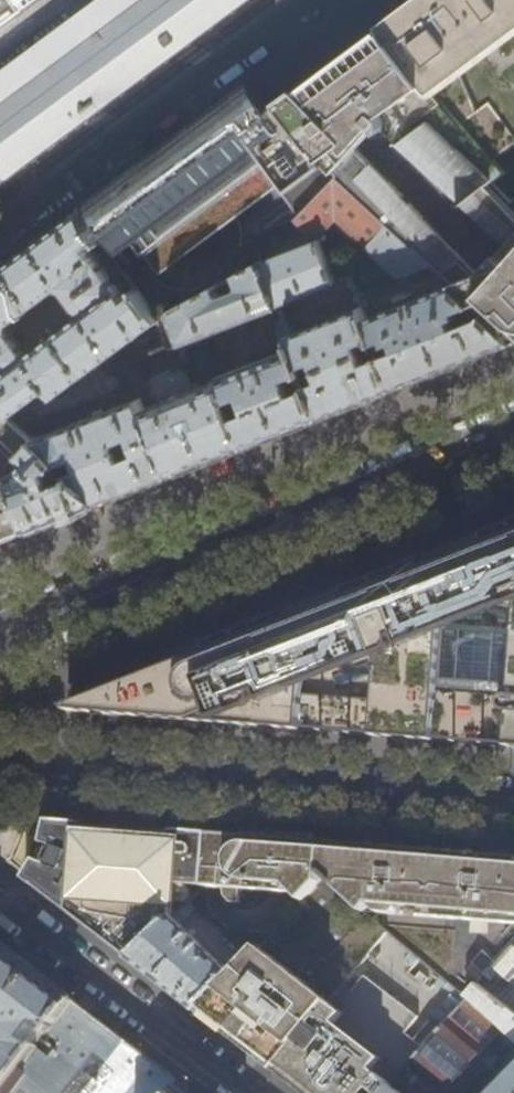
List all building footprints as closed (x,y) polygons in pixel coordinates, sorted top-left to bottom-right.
[(251,0),(134,0),(126,6),(0,100),(0,187),(251,0)] [(379,29),(433,93),(513,32),(513,0),(418,0),(379,29)] [(499,171),(433,93),(379,29),(348,52),(334,62),(307,82),(298,87),(356,151),(364,145),(390,126),(464,201),(483,185),(499,171)] [(337,176),(282,101),(269,110),(262,100),(256,91),(250,83),(78,210),(101,241),(104,239),(127,270),(134,265),(128,258),(139,250),(160,278),(287,184),(306,210),(336,178),(337,176)] [(392,197),(349,156),(356,151),(298,87),(282,101),(337,176),(336,178),(375,212),(392,197)] [(413,246),(375,212),(336,178),(306,210),(299,219),(305,227),(317,240),(339,218),(402,275),(432,265),(413,246)] [(483,185),(464,201),(509,246),(485,268),(475,277),(428,233),(413,246),(432,265),(434,264),(454,284),(476,305),(485,314),(513,341),(513,217),(483,185)] [(428,233),(392,197),(375,212),(413,246),(428,233)] [(78,210),(0,269),(0,404),(12,415),(50,387),(56,396),(159,320),(101,241),(78,210)] [(256,244),(305,227),(299,219),(253,236),(256,244)] [(336,284),(320,241),(263,262),(279,304),(336,284)] [(279,304),(263,262),(262,261),(239,274),(243,287),(236,290),(234,284),(228,286),(230,292),(220,296),(217,286),(159,320),(171,349),(280,306),(279,304)] [(513,341),(485,314),(463,322),(458,310),(469,305),(476,305),(454,284),(403,302),(401,296),(394,298),(397,305),(366,316),(375,337),(382,355),(394,387),(404,383),(513,341)] [(375,337),(366,316),(363,307),(291,334),(302,364),(302,365),(315,359),(323,378),(309,383),(321,416),(358,401),(394,387),(382,355),(366,361),(359,343),(375,337)] [(302,365),(302,364),(291,334),(285,318),(278,321),(279,326),(278,329),(283,342),(286,342),(289,349),(220,375),(221,378),(246,445),(272,435),(321,416),(309,383),(302,365)] [(246,445),(221,378),(193,388),(185,365),(173,371),(172,369),(153,376),(161,401),(143,408),(171,474),(180,471),(246,445)] [(143,408),(139,398),(44,434),(40,421),(24,427),(35,438),(96,495),(99,502),(111,497),(171,474),(143,408)] [(0,404),(0,440),(4,436),(19,452),(35,438),(24,427),(12,415),(0,404)] [(96,495),(35,438),(19,452),(20,453),(22,453),(28,459),(22,465),(23,468),(11,473),(14,479),(32,528),(38,526),(99,502),(96,495)] [(14,479),(7,482),(0,491),(0,541),(6,538),(32,528),(14,479)] [(512,527),(399,571),(405,586),(398,589),(396,585),(385,588),(387,594),(378,597),(373,581),(259,626),(265,641),(258,644),(257,640),(251,642),(245,644),(247,648),(239,651),(234,636),(225,639),(227,643),(179,661),(175,664),(171,668),(169,673),(166,678),(165,683),(165,688),(165,693),(166,697),(168,701),(171,706),(174,710),(178,712),(182,714),(186,716),(192,716),(198,716),(205,714),(237,703),(241,707),(239,725),(253,726),(513,747),(513,533),(512,527)] [(86,713),(239,725),(241,707),(237,703),(205,714),(198,716),(192,716),(186,716),(182,714),(178,712),(174,710),(171,706),(168,701),(166,697),(165,693),(165,688),(165,683),(166,678),(169,673),(171,668),(175,664),(179,661),(227,643),(225,639),(175,659),(168,664),(164,668),(163,672),(85,709),(86,713)] [(205,883),(209,833),(193,832),(172,831),(157,846),(129,843),(97,841),(81,823),(45,821),(45,844),(47,845),(49,846),(54,849),(56,853),(56,860),(53,864),(51,866),(47,866),(43,866),(38,863),(25,880),(69,914),(114,948),(131,961),(170,920),(173,886),(174,880),(205,883)] [(367,908),(372,847),(296,840),(254,837),(209,833),(205,883),(205,886),(202,889),(221,891),(233,892),(269,896),(300,899),(323,875),(364,909),(367,908)] [(367,908),(470,919),(474,855),(429,851),(372,847),(367,908)] [(474,855),(470,919),(501,922),(508,923),(513,923),(513,858),(474,855)] [(364,909),(323,875),(300,899),(288,913),(258,945),(330,1000),(343,984),(387,928),(364,909)] [(205,886),(205,883),(174,880),(173,886),(202,889),(205,886)] [(232,906),(233,892),(221,891),(220,900),(223,906),(232,906)] [(288,913),(300,899),(269,896),(288,913)] [(197,1012),(247,957),(240,951),(224,968),(176,925),(191,909),(186,904),(170,920),(131,961),(164,987),(197,1012)] [(12,952),(0,943),(0,1030),(3,1032),(0,1035),(0,1092),(3,1092),(74,1000),(12,952)] [(330,1000),(258,945),(247,957),(197,1012),(235,1041),(274,1071),(330,1000)] [(496,960),(485,949),(473,961),(485,972),(496,960)] [(477,982),(382,1092),(513,1092),(513,1010),(477,982)] [(343,984),(330,1000),(274,1071),(302,1092),(382,1092),(421,1047),(343,984)] [(183,1084),(135,1047),(74,1000),(3,1092),(175,1092),(183,1084)] [(195,1092),(183,1084),(175,1092),(195,1092)]
